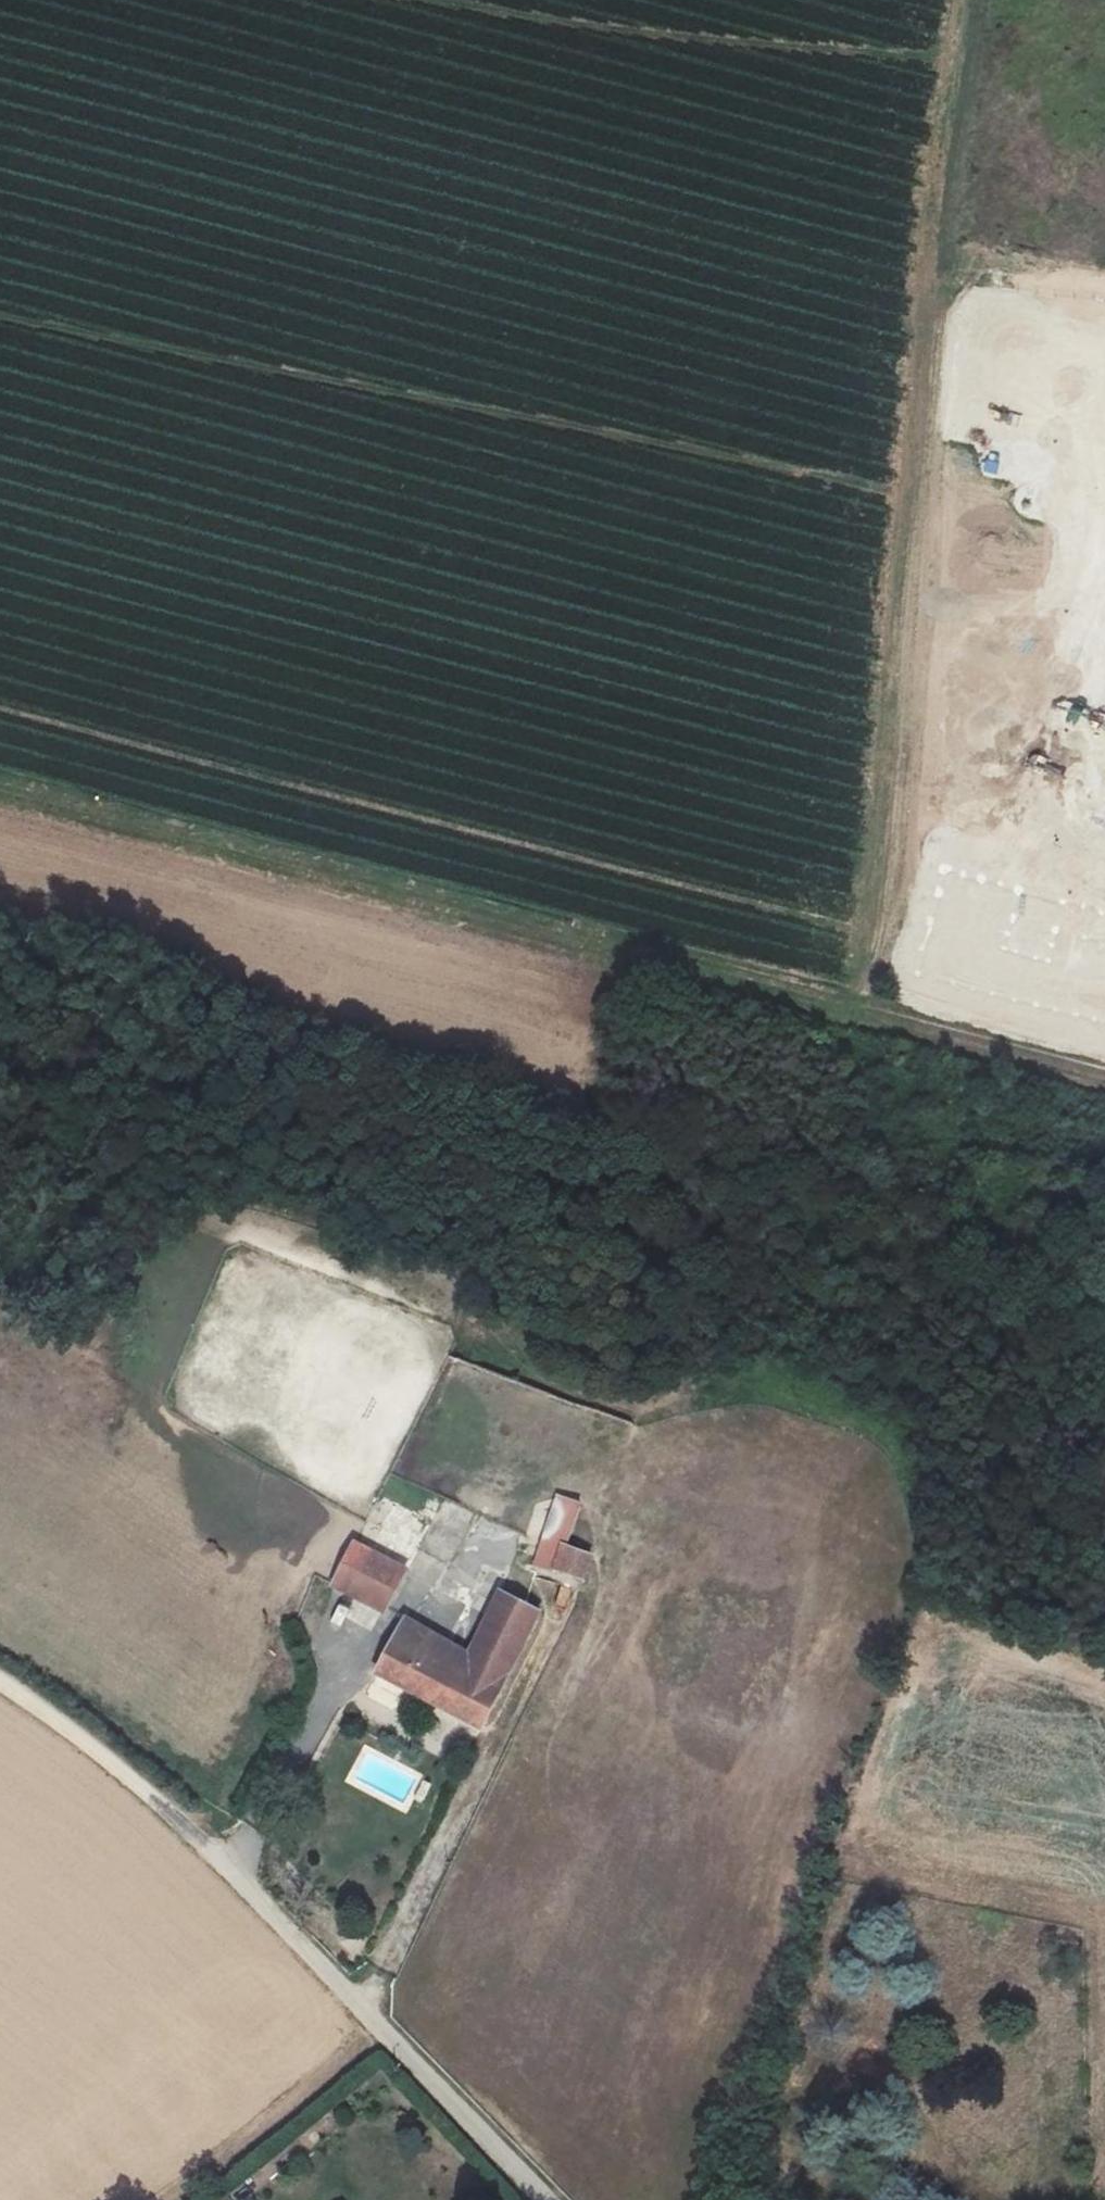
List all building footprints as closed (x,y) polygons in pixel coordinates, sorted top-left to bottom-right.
[(370,1571),(349,1560),(335,1588),(385,1611),(432,1518),(423,1513),(444,1476),(420,1465),(370,1571)] [(575,1497),(553,1531),(559,1532),(577,1543),(597,1510),(575,1497)] [(559,1532),(553,1531),(542,1567),(583,1580),(591,1555),(592,1551),(577,1543),(559,1532)] [(483,1655),(442,1633),(430,1654),(510,1695),(545,1611),(508,1595),(483,1655)] [(442,1633),(406,1614),(376,1665),(491,1735),(510,1695),(430,1654),(442,1633)]
